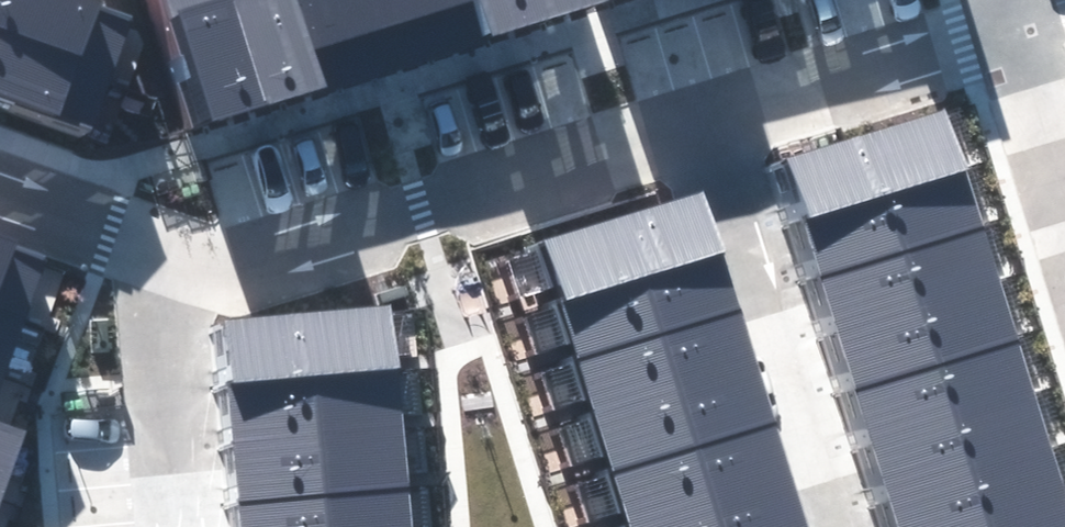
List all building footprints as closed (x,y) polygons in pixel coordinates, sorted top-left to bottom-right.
[(129,71),(145,26),(100,10),(103,0),(0,0),(0,27),(129,71)] [(191,134),(251,115),(214,0),(148,0),(191,134)] [(251,115),(304,98),(273,0),(214,0),(251,115)] [(304,98),(358,81),(332,0),(273,0),(304,98)] [(358,81),(416,63),(396,0),(332,0),(358,81)] [(416,63),(478,43),(464,0),(396,0),(416,63)] [(478,43),(535,25),(527,0),(464,0),(478,43)] [(535,25),(596,6),(595,0),(527,0),(535,25)] [(0,27),(0,105),(107,143),(129,71),(0,27)] [(788,218),(964,164),(948,109),(772,164),(788,218)] [(983,223),(964,164),(788,218),(807,278),(983,223)] [(542,240),(557,290),(717,241),(702,191),(542,240)] [(1000,281),(983,223),(807,278),(824,335),(1000,281)] [(28,316),(48,260),(16,249),(19,241),(0,234),(0,307),(28,316)] [(557,290),(573,342),(733,293),(717,241),(557,290)] [(1019,338),(1000,281),(824,335),(843,393),(1019,338)] [(573,342),(590,400),(750,348),(733,293),(573,342)] [(220,386),(398,369),(391,305),(213,323),(220,386)] [(9,375),(28,316),(0,307),(0,372),(9,375)] [(1034,386),(1019,338),(843,393),(858,441),(1034,386)] [(590,400),(608,457),(768,405),(750,348),(590,400)] [(225,442),(403,424),(398,369),(220,386),(225,442)] [(9,375),(0,372),(0,402),(9,375)] [(1052,446),(1034,386),(858,441),(876,500),(1052,446)] [(608,457),(627,514),(787,462),(768,405),(608,457)] [(231,502),(409,485),(403,424),(225,442),(231,502)] [(19,437),(0,431),(0,493),(19,437)] [(1052,446),(876,500),(885,526),(982,526),(1064,502),(1064,487),(1052,446)] [(631,526),(791,526),(807,522),(787,462),(627,514),(631,526)] [(409,485),(231,502),(234,526),(413,526),(409,485)] [(982,526),(1064,526),(1064,502),(982,526)]
